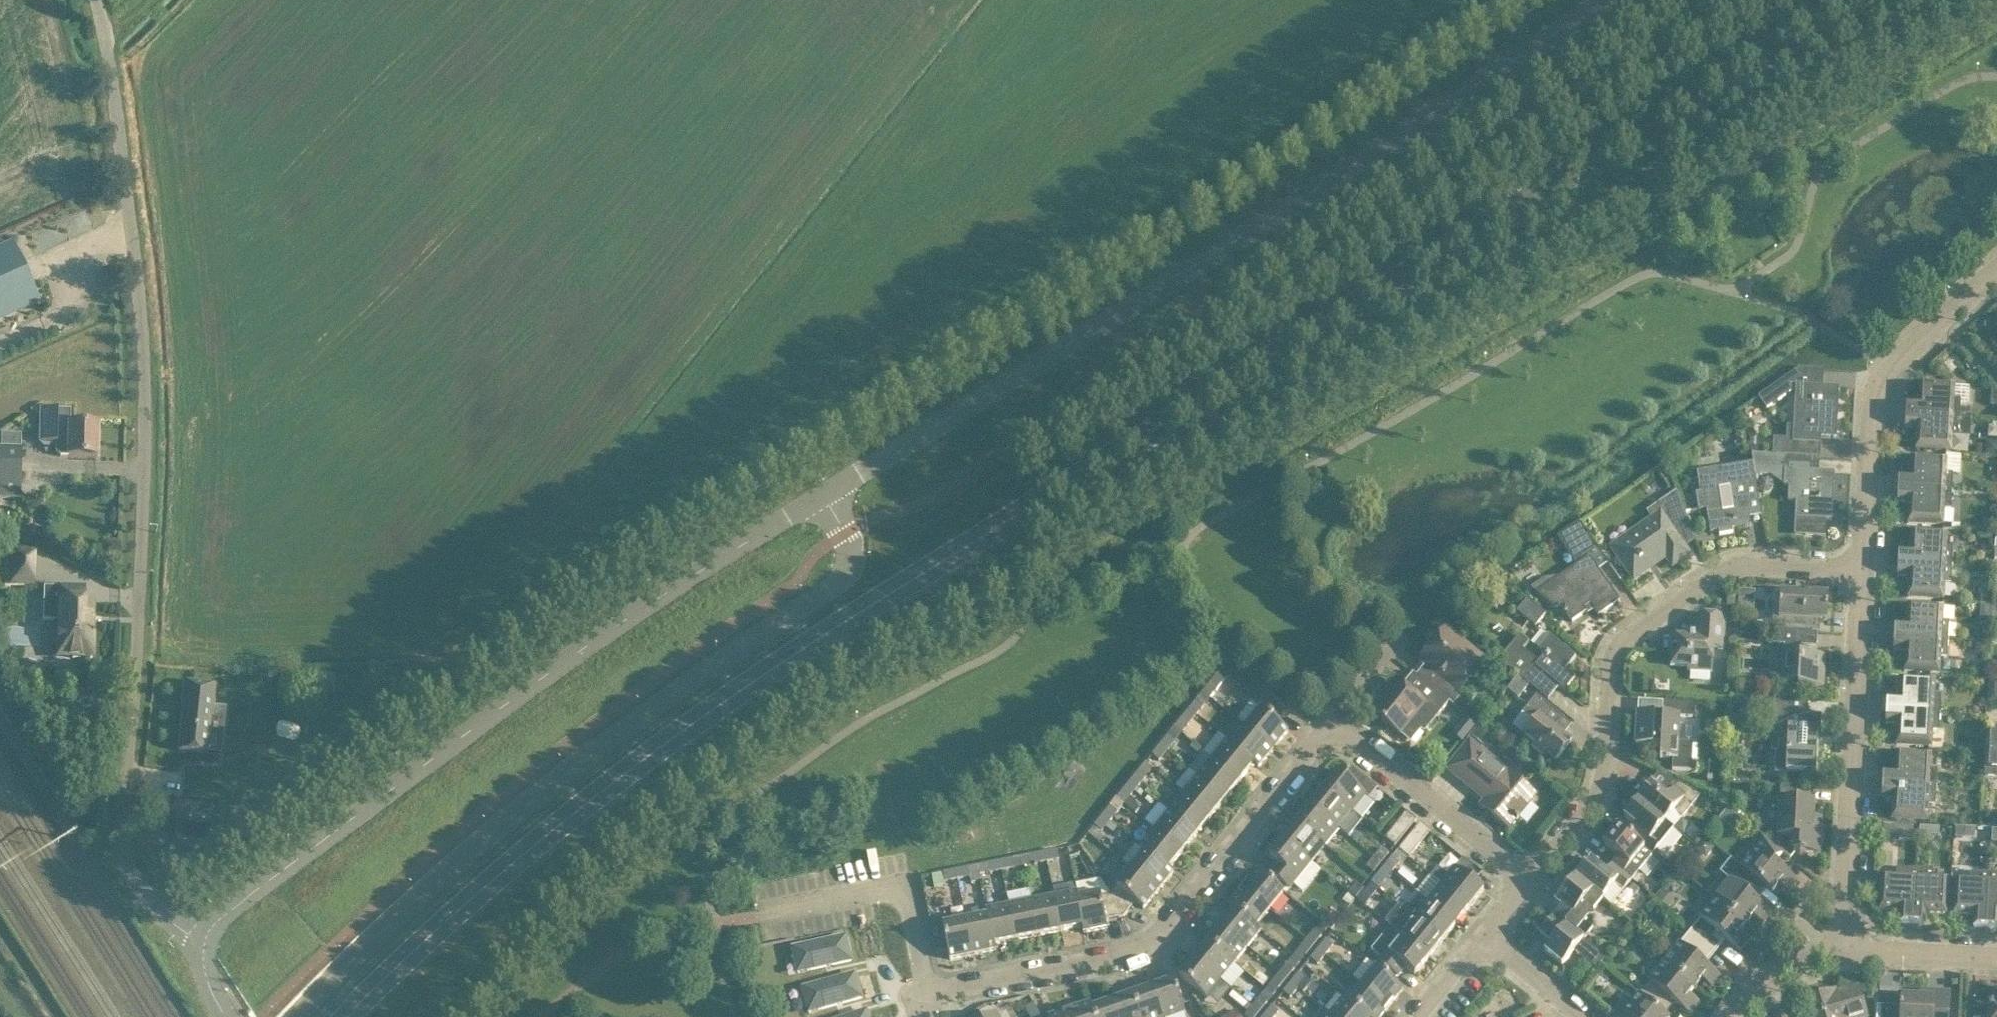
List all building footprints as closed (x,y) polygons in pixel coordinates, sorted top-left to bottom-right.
[(39,302),(12,243),(0,249),(0,319),(39,302)] [(1824,383),(1844,385),(1845,371),(1825,370),(1824,383)] [(1793,443),(1792,457),(1798,457),(1820,458),(1822,438),(1837,439),(1840,388),(1796,385),(1797,371),(1759,397),(1767,409),(1796,390),(1794,427),(1802,427),(1801,443),(1793,443)] [(1907,403),(1906,416),(1960,418),(1961,401),(1969,401),(1970,387),(1955,386),(1955,385),(1920,383),(1919,404),(1907,403)] [(70,411),(41,410),(40,442),(55,442),(55,451),(60,457),(97,458),(98,426),(70,425),(70,411)] [(1972,419),(1960,418),(1906,416),(1906,428),(1918,429),(1916,449),(1936,450),(1951,451),(1952,436),(1971,437),(1972,419)] [(19,499),(20,448),(0,447),(0,498),(19,499)] [(1798,457),(1792,457),(1781,456),(1752,454),(1753,463),(1755,476),(1780,477),(1781,470),(1785,470),(1784,486),(1789,487),(1788,502),(1797,502),(1796,518),(1807,519),(1806,535),(1825,536),(1826,520),(1833,520),(1835,473),(1797,470),(1798,457)] [(1898,489),(1952,492),(1953,474),(1946,474),(1947,459),(1912,457),(1911,478),(1899,477),(1898,489)] [(1761,517),(1762,516),(1759,497),(1755,476),(1753,463),(1697,472),(1701,493),(1704,493),(1707,509),(1699,510),(1699,511),(1707,510),(1711,533),(1719,531),(1720,535),(1734,533),(1733,529),(1752,526),(1748,504),(1759,502),(1761,517)] [(1986,493),(1996,494),(1996,492),(1996,483),(1991,483),(1987,487),(1986,493)] [(1952,492),(1898,489),(1898,502),(1910,502),(1909,523),(1943,525),(1944,510),(1951,510),(1952,492)] [(1675,525),(1687,516),(1677,491),(1660,503),(1675,525)] [(1661,515),(1613,548),(1634,579),(1667,556),(1673,565),(1689,554),(1661,515)] [(1982,520),(1981,531),(1994,531),(1995,520),(1982,520)] [(1597,547),(1580,522),(1558,537),(1569,553),(1575,548),(1582,557),(1597,547)] [(1899,551),(1898,563),(1952,566),(1953,548),(1946,548),(1947,533),(1912,531),(1911,552),(1899,551)] [(1981,531),(1981,540),(1994,541),(1994,531),(1981,531)] [(10,547),(9,584),(36,585),(37,548),(10,547)] [(1545,579),(1532,588),(1541,596),(1556,609),(1561,606),(1564,610),(1563,610),(1565,614),(1566,614),(1573,622),(1587,612),(1585,609),(1591,605),(1599,616),(1621,601),(1590,557),(1561,577),(1545,579)] [(1952,566),(1898,563),(1898,576),(1910,577),(1909,597),(1943,599),(1944,584),(1951,584),(1952,566)] [(93,658),(94,622),(94,604),(84,603),(84,588),(44,587),(43,621),(58,621),(57,649),(73,649),(73,658),(93,658)] [(1773,630),(1798,631),(1813,632),(1813,620),(1827,621),(1829,595),(1781,593),(1779,617),(1773,617),(1773,630)] [(1728,595),(1728,606),(1738,606),(1739,596),(1728,595)] [(1981,596),(1980,605),(1992,605),(1993,596),(1981,596)] [(1536,627),(1546,615),(1528,600),(1518,613),(1536,627)] [(1895,625),(1895,637),(1948,640),(1949,622),(1942,622),(1943,607),(1908,605),(1907,626),(1895,625)] [(1723,650),(1724,638),(1725,618),(1697,616),(1696,631),(1687,630),(1684,630),(1683,639),(1672,638),(1671,666),(1688,667),(1688,671),(1712,672),(1713,649),(1723,650)] [(1744,628),(1737,628),(1736,643),(1743,643),(1744,628)] [(1464,693),(1463,693),(1486,664),(1445,630),(1421,660),(1442,676),(1432,688),(1450,702),(1454,706),(1464,693)] [(1798,687),(1804,688),(1824,689),(1825,657),(1801,656),(1802,650),(1797,650),(1798,631),(1773,630),(1779,631),(1778,645),(1784,645),(1782,681),(1799,682),(1798,687)] [(1500,661),(1519,676),(1530,685),(1535,689),(1546,676),(1565,692),(1576,679),(1566,671),(1576,657),(1550,636),(1538,650),(1545,655),(1539,663),(1523,650),(1529,643),(1520,635),(1500,661)] [(1948,640),(1895,637),(1894,650),(1906,650),(1905,671),(1939,673),(1940,658),(1948,658),(1948,640)] [(1975,642),(1974,649),(1980,655),(1988,656),(1989,643),(1975,642)] [(1226,666),(1212,683),(1219,688),(1233,671),(1226,666)] [(1530,685),(1519,676),(1507,690),(1518,699),(1530,685)] [(1887,699),(1887,711),(1940,714),(1941,696),(1934,695),(1935,680),(1920,680),(1900,679),(1899,699),(1887,699)] [(1450,702),(1432,688),(1426,683),(1416,696),(1397,680),(1372,712),(1384,721),(1383,723),(1386,725),(1387,724),(1400,735),(1411,722),(1425,733),(1450,702)] [(212,705),(213,705),(215,685),(185,682),(183,702),(184,702),(179,751),(207,754),(207,753),(212,705)] [(1219,688),(1212,683),(1204,693),(1211,698),(1219,688)] [(1542,756),(1545,752),(1556,761),(1572,741),(1557,729),(1565,719),(1550,706),(1537,696),(1523,713),(1534,722),(1524,735),(1535,744),(1532,747),(1542,756)] [(1786,773),(1797,773),(1817,774),(1819,736),(1821,736),(1822,715),(1808,714),(1809,700),(1775,698),(1773,733),(1788,734),(1786,773)] [(1204,706),(1197,701),(1189,710),(1196,716),(1204,706)] [(1661,747),(1661,759),(1674,759),(1673,770),(1692,771),(1693,744),(1678,743),(1680,717),(1693,718),(1694,704),(1664,702),(1663,715),(1638,713),(1636,745),(1661,747)] [(1188,726),(1196,716),(1189,710),(1181,720),(1188,726)] [(1274,750),(1289,732),(1261,710),(1247,728),(1274,750)] [(1940,714),(1887,711),(1886,723),(1898,724),(1897,745),(1931,746),(1932,731),(1939,732),(1940,714)] [(1255,764),(1254,765),(1259,768),(1274,750),(1247,728),(1233,745),(1232,746),(1255,764)] [(1456,728),(1452,733),(1462,741),(1466,736),(1456,728)] [(1480,728),(1473,736),(1482,744),(1489,735),(1480,728)] [(1987,735),(1985,777),(1996,778),(1996,736),(1987,735)] [(1176,741),(1169,736),(1161,746),(1168,751),(1176,741)] [(1240,782),(1254,765),(1255,764),(1232,746),(1233,745),(1229,741),(1213,760),(1240,782)] [(1520,783),(1501,767),(1470,742),(1461,754),(1448,769),(1487,800),(1482,806),(1509,828),(1516,820),(1517,821),(1520,819),(1518,817),(1536,795),(1520,783)] [(1160,761),(1168,751),(1161,746),(1153,756),(1160,761)] [(1509,752),(1503,759),(1518,771),(1524,764),(1513,755),(1509,752)] [(1883,772),(1883,785),(1937,788),(1937,770),(1930,769),(1931,754),(1896,752),(1895,773),(1883,772)] [(1213,760),(1199,777),(1226,799),(1240,782),(1213,760)] [(1352,767),(1351,768),(1344,776),(1338,772),(1324,789),(1353,812),(1367,795),(1371,798),(1378,789),(1352,767)] [(1147,777),(1140,771),(1132,781),(1139,787),(1147,777)] [(1226,799),(1199,777),(1185,794),(1212,816),(1226,799)] [(1131,797),(1139,787),(1132,781),(1124,791),(1131,797)] [(1638,800),(1674,829),(1674,828),(1666,821),(1674,811),(1682,818),(1701,795),(1678,783),(1668,796),(1652,783),(1638,800)] [(1928,805),(1936,806),(1937,788),(1883,785),(1882,797),(1894,798),(1893,818),(1918,820),(1928,820),(1928,805)] [(1819,853),(1820,830),(1821,819),(1813,819),(1814,802),(1813,802),(1814,788),(1781,786),(1779,836),(1795,837),(1794,852),(1800,852),(1800,854),(1805,854),(1805,852),(1819,853)] [(1731,787),(1730,802),(1741,803),(1742,788),(1731,787)] [(1353,812),(1324,789),(1311,806),(1339,829),(1349,837),(1363,821),(1353,812)] [(1185,794),(1170,812),(1197,834),(1212,816),(1185,794)] [(1617,826),(1653,855),(1674,829),(1638,800),(1624,817),(1640,830),(1634,839),(1618,826),(1617,826)] [(1339,829),(1311,806),(1297,823),(1325,846),(1339,829)] [(1111,807),(1103,817),(1110,822),(1118,812),(1111,807)] [(212,844),(216,814),(179,810),(175,840),(212,844)] [(1197,834),(1170,812),(1156,830),(1183,852),(1197,834)] [(1395,847),(1417,820),(1407,812),(1385,839),(1395,847)] [(1103,817),(1095,826),(1102,832),(1106,828),(1110,822),(1103,817)] [(1110,822),(1106,828),(1113,833),(1117,828),(1110,822)] [(1297,823),(1283,839),(1312,862),(1325,846),(1297,823)] [(1409,858),(1418,847),(1431,832),(1421,823),(1399,850),(1409,858)] [(1901,825),(1900,839),(1914,839),(1914,825),(1901,825)] [(1619,856),(1613,864),(1632,880),(1653,855),(1617,826),(1603,844),(1619,856)] [(1920,827),(1919,839),(1927,839),(1931,836),(1931,828),(1920,827)] [(1956,827),(1956,838),(1961,838),(1965,834),(1965,827),(1956,827)] [(1168,870),(1169,869),(1183,852),(1156,830),(1141,849),(1145,852),(1146,852),(1168,870)] [(1742,868),(1764,886),(1773,893),(1779,884),(1789,892),(1798,881),(1776,863),(1784,854),(1761,835),(1747,852),(1751,856),(1742,868)] [(1321,870),(1312,862),(1283,839),(1269,857),(1278,864),(1270,874),(1286,886),(1290,890),(1294,884),(1303,892),(1321,870)] [(1703,840),(1694,850),(1701,855),(1706,855),(1712,848),(1703,840)] [(1382,849),(1375,858),(1382,864),(1389,854),(1382,849)] [(1060,860),(1058,851),(1046,853),(1047,862),(1060,860)] [(1159,891),(1174,873),(1169,869),(1168,870),(1146,852),(1145,852),(1132,869),(1159,891)] [(1035,864),(1047,862),(1046,853),(1033,855),(1035,864)] [(1393,857),(1385,867),(1392,872),(1400,863),(1393,857)] [(1382,864),(1375,858),(1367,868),(1374,873),(1382,864)] [(1015,868),(1013,859),(1001,862),(1003,871),(1015,868)] [(1590,859),(1576,877),(1603,898),(1615,883),(1623,890),(1632,880),(1613,864),(1606,872),(1590,859)] [(1764,886),(1742,868),(1731,859),(1721,873),(1731,881),(1716,899),(1747,924),(1753,916),(1763,924),(1772,913),(1753,898),(1764,886)] [(990,873),(1003,871),(1001,862),(989,864),(990,873)] [(1392,872),(1385,867),(1378,876),(1385,882),(1392,872)] [(1442,884),(1470,907),(1484,890),(1456,867),(1448,876),(1438,867),(1431,876),(1441,885),(1442,884)] [(970,877),(969,868),(956,871),(958,880),(970,877)] [(1132,869),(1111,895),(1124,917),(1136,903),(1144,909),(1159,891),(1132,869)] [(1900,923),(1912,924),(1915,870),(1897,869),(1897,876),(1882,875),(1880,910),(1901,911),(1900,923)] [(1933,870),(1915,870),(1912,924),(1925,924),(1925,912),(1946,913),(1947,893),(1948,878),(1933,878),(1933,870)] [(946,882),(958,880),(956,871),(944,873),(946,882)] [(1243,888),(1271,910),(1284,893),(1258,871),(1243,888)] [(1986,928),(1989,873),(1971,872),(1971,880),(1956,879),(1954,914),(1974,915),(1974,927),(1986,928)] [(944,873),(933,875),(935,888),(946,886),(946,882),(944,873)] [(1986,928),(1996,928),(1996,874),(1989,873),(1986,928)] [(1554,916),(1584,940),(1593,928),(1592,913),(1591,912),(1603,898),(1576,877),(1555,903),(1561,908),(1554,916)] [(1364,889),(1371,895),(1377,887),(1370,882),(1364,889)] [(1350,893),(1356,899),(1364,889),(1357,884),(1350,893)] [(1470,907),(1442,884),(1441,885),(1428,901),(1457,924),(1470,907)] [(1634,884),(1628,891),(1635,896),(1640,889),(1634,884)] [(1230,906),(1234,910),(1261,931),(1262,930),(1257,926),(1271,910),(1243,888),(1230,906)] [(1364,889),(1356,899),(1363,904),(1371,895),(1364,889)] [(1662,892),(1656,899),(1668,909),(1673,901),(1662,892)] [(1077,893),(1055,897),(1061,932),(1083,927),(1084,927),(1077,893)] [(1124,917),(1111,895),(1102,897),(1101,894),(1079,899),(1078,893),(1077,893),(1084,927),(1083,927),(1084,933),(1108,928),(1106,921),(1124,917)] [(1405,911),(1443,941),(1457,924),(1428,901),(1419,894),(1405,911)] [(1055,897),(1032,902),(1039,936),(1061,932),(1055,897)] [(1701,919),(1691,931),(1712,949),(1722,936),(1741,951),(1750,940),(1741,932),(1747,924),(1716,899),(1701,918),(1701,919)] [(1032,902),(1010,906),(1017,941),(1039,936),(1032,902)] [(996,945),(1017,941),(1010,906),(986,911),(988,917),(989,917),(994,945),(996,945)] [(1402,908),(1389,925),(1401,935),(1429,958),(1443,941),(1405,911),(1402,908)] [(1221,926),(1248,947),(1261,931),(1234,910),(1221,926)] [(1533,926),(1541,932),(1550,921),(1542,915),(1533,926)] [(1550,921),(1541,932),(1540,933),(1549,940),(1554,934),(1557,937),(1552,943),(1545,952),(1563,966),(1575,951),(1597,969),(1606,958),(1584,940),(1554,916),(1550,921)] [(997,951),(996,945),(994,945),(989,917),(988,917),(967,921),(973,955),(997,951)] [(973,955),(967,921),(943,926),(950,960),(973,955)] [(1207,943),(1234,964),(1248,947),(1221,926),(1207,943)] [(1314,931),(1307,940),(1315,945),(1322,936),(1314,931)] [(1712,949),(1691,931),(1681,944),(1680,943),(1665,963),(1696,988),(1702,980),(1712,987),(1721,976),(1702,961),(1712,949)] [(1429,958),(1401,935),(1379,962),(1380,963),(1383,965),(1399,977),(1407,968),(1416,975),(1429,958)] [(846,937),(793,949),(799,973),(852,961),(846,937)] [(1326,939),(1318,949),(1326,955),(1334,945),(1326,939)] [(1307,940),(1301,947),(1309,953),(1315,945),(1307,940)] [(1220,981),(1234,964),(1207,943),(1194,960),(1220,981)] [(1318,949),(1310,958),(1318,965),(1326,955),(1318,949)] [(1220,981),(1194,960),(1180,977),(1207,998),(1220,981)] [(1288,963),(1280,973),(1287,979),(1295,969),(1288,963)] [(1380,963),(1376,968),(1388,977),(1395,982),(1399,977),(1383,965),(1380,963)] [(1650,982),(1640,995),(1661,1012),(1671,999),(1690,1014),(1699,1003),(1689,995),(1696,988),(1665,963),(1649,982),(1650,982)] [(1362,985),(1389,1007),(1404,990),(1395,982),(1388,977),(1376,968),(1362,985)] [(1259,972),(1254,979),(1264,987),(1269,980),(1259,972)] [(1280,973),(1272,983),(1279,988),(1287,979),(1280,973)] [(1299,973),(1291,982),(1299,988),(1306,979),(1299,973)] [(856,975),(803,989),(810,1013),(862,999),(856,975)] [(1164,1016),(1174,1016),(1186,1013),(1174,980),(1154,988),(1164,1016)] [(1291,982),(1283,992),(1290,999),(1299,988),(1291,982)] [(1389,1007),(1362,985),(1349,1001),(1345,997),(1344,998),(1367,1016),(1381,1016),(1389,1007)] [(1154,988),(1134,995),(1141,1016),(1164,1016),(1154,988)] [(1828,996),(1805,1002),(1809,1016),(1864,1016),(1865,1016),(1863,1009),(1857,989),(1835,996),(1835,994),(1833,994),(1834,996),(1828,998),(1828,996)] [(1867,990),(1867,999),(1876,999),(1876,990),(1867,990)] [(764,992),(752,994),(754,1002),(766,999),(764,992)] [(1876,1016),(1948,1016),(1949,994),(1932,993),(1932,1000),(1903,998),(1902,1007),(1877,1006),(1876,1016)] [(1625,1002),(1613,1016),(1667,1016),(1661,1012),(1640,995),(1639,994),(1630,1006),(1625,1002)] [(1113,1002),(1118,1016),(1141,1016),(1134,995),(1113,1002)] [(1253,1006),(1260,1012),(1268,1002),(1261,996),(1253,1006)] [(1344,998),(1330,1015),(1332,1016),(1367,1016),(1344,998)] [(1113,1002),(1093,1009),(1091,1003),(1090,1003),(1094,1016),(1118,1016),(1113,1002)] [(1090,1003),(1070,1010),(1072,1016),(1094,1016),(1090,1003)] [(1031,1016),(1037,1016),(1040,1015),(1034,1004),(1026,1009),(1031,1016)] [(1253,1006),(1245,1015),(1246,1016),(1255,1016),(1260,1012),(1253,1006)] [(1265,1016),(1276,1016),(1280,1013),(1273,1007),(1265,1016)]
